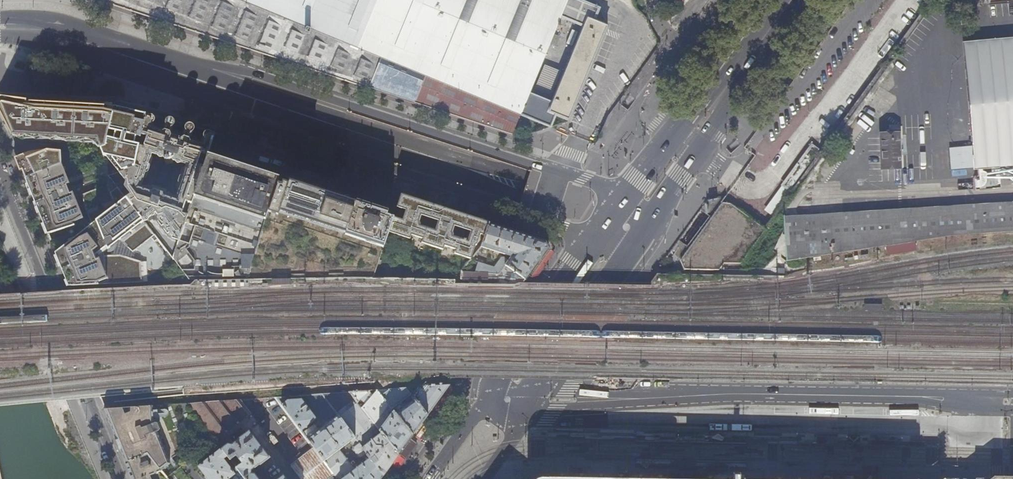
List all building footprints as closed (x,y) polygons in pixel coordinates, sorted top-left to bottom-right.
[(110,4),(201,34),(442,113),(512,135),(520,114),(550,126),(555,115),(568,120),(607,26),(594,20),(598,9),(578,0),(96,0),(110,4)] [(829,4),(835,9),(841,2),(838,0),(832,0),(829,4)] [(962,42),(973,170),(1012,166),(1012,37),(962,42)] [(0,98),(0,114),(10,134),(28,135),(28,132),(33,132),(33,135),(58,136),(58,134),(64,134),(64,137),(89,138),(89,136),(95,136),(100,148),(105,146),(107,138),(109,129),(113,106),(104,104),(89,104),(50,101),(8,99),(0,98)] [(142,134),(146,114),(131,110),(113,106),(109,129),(114,130),(112,139),(107,138),(105,146),(100,148),(103,155),(106,156),(119,171),(135,165),(139,145),(142,134)] [(155,211),(157,214),(157,215),(157,216),(158,217),(173,236),(179,238),(187,214),(182,212),(186,200),(191,201),(194,193),(203,166),(198,164),(201,153),(207,155),(207,154),(214,133),(190,126),(170,120),(146,114),(142,134),(148,135),(144,146),(139,145),(135,165),(119,171),(124,177),(116,183),(116,184),(118,186),(120,189),(125,186),(130,194),(126,197),(144,220),(155,211)] [(900,131),(879,132),(880,170),(902,169),(900,131)] [(784,184),(790,189),(819,150),(812,145),(784,184)] [(22,172),(25,178),(61,164),(60,149),(47,149),(29,151),(18,156),(14,157),(19,171),(21,170),(22,172)] [(193,285),(193,280),(195,280),(195,285),(205,285),(205,280),(207,280),(207,285),(217,284),(217,280),(219,280),(219,284),(230,284),(229,280),(232,280),(232,284),(242,284),(242,280),(244,280),(244,284),(254,284),(254,279),(256,279),(256,284),(267,283),(267,279),(269,279),(269,283),(279,283),(279,279),(281,279),(281,283),(292,283),(292,279),(294,279),(294,283),(304,283),(304,278),(306,278),(306,283),(316,282),(316,278),(318,278),(318,282),(329,282),(329,278),(331,278),(331,282),(341,282),(341,278),(343,278),(343,282),(354,282),(354,278),(356,278),(356,281),(366,282),(366,278),(368,278),(368,282),(373,282),(384,247),(389,232),(394,217),(386,215),(387,213),(381,211),(345,199),(311,188),(287,180),(266,174),(241,165),(221,159),(207,154),(207,155),(203,166),(194,193),(191,201),(187,214),(179,238),(173,258),(188,279),(193,285)] [(126,197),(120,189),(118,186),(110,192),(107,184),(82,194),(84,207),(94,220),(95,221),(87,227),(80,219),(64,179),(66,178),(61,164),(25,178),(28,186),(42,220),(47,233),(64,226),(73,238),(63,246),(55,252),(66,278),(69,285),(98,283),(108,278),(107,275),(100,258),(104,254),(104,251),(108,248),(119,240),(131,250),(150,235),(153,239),(156,237),(144,220),(126,197)] [(430,218),(434,205),(416,199),(401,194),(397,207),(403,209),(402,212),(405,213),(402,220),(394,217),(389,232),(410,239),(412,235),(423,239),(427,228),(420,226),(418,221),(421,215),(430,218)] [(787,261),(953,236),(1012,232),(1012,202),(843,213),(843,211),(783,216),(787,261)] [(741,263),(765,229),(730,204),(723,203),(682,260),(685,269),(720,269),(724,263),(741,263)] [(463,229),(467,216),(458,213),(441,207),(440,207),(434,205),(430,218),(429,221),(432,222),(433,219),(435,220),(435,222),(438,223),(435,231),(427,228),(422,243),(443,250),(444,246),(456,250),(459,239),(453,237),(452,233),(454,226),(463,229)] [(155,211),(144,220),(156,237),(173,258),(179,238),(173,236),(158,217),(157,216),(157,215),(157,214),(155,211)] [(483,241),(489,223),(477,219),(467,216),(463,229),(471,231),(468,242),(459,239),(456,250),(454,253),(471,259),(475,245),(476,245),(479,237),(481,237),(480,240),(483,241)] [(507,229),(489,223),(483,241),(481,246),(511,256),(505,265),(525,279),(531,271),(548,248),(545,241),(535,238),(507,229)] [(467,272),(480,256),(476,252),(471,259),(461,270),(461,271),(467,272)] [(525,279),(505,265),(498,274),(489,273),(485,273),(475,272),(467,272),(461,271),(460,284),(522,284),(524,282),(525,279)] [(439,399),(449,385),(406,388),(427,415),(439,399)] [(427,415),(406,388),(378,390),(412,435),(413,435),(426,417),(427,415)] [(412,435),(378,390),(350,392),(398,455),(411,437),(412,435)] [(398,455),(350,392),(322,394),(383,476),(386,472),(398,455)] [(301,399),(287,400),(282,404),(314,447),(338,478),(381,478),(383,476),(322,394),(309,395),(329,422),(312,435),(306,427),(309,425),(312,429),(319,424),(315,419),(316,419),(301,399)] [(222,448),(230,460),(232,462),(245,478),(260,478),(255,472),(251,472),(252,469),(259,463),(261,464),(270,457),(249,429),(239,437),(240,437),(232,444),(228,444),(226,445),(219,437),(251,413),(240,399),(187,403),(208,430),(222,448)] [(154,421),(169,460),(208,430),(187,403),(154,405),(154,421)] [(154,421),(154,405),(112,408),(104,409),(116,440),(125,463),(147,454),(161,471),(170,464),(169,460),(154,421)] [(314,447),(303,456),(301,453),(289,462),(302,478),(338,478),(314,447)] [(232,462),(228,465),(226,463),(230,460),(222,448),(198,466),(208,478),(245,478),(232,462)] [(161,471),(147,454),(125,463),(127,467),(132,478),(151,478),(150,476),(161,471)]
